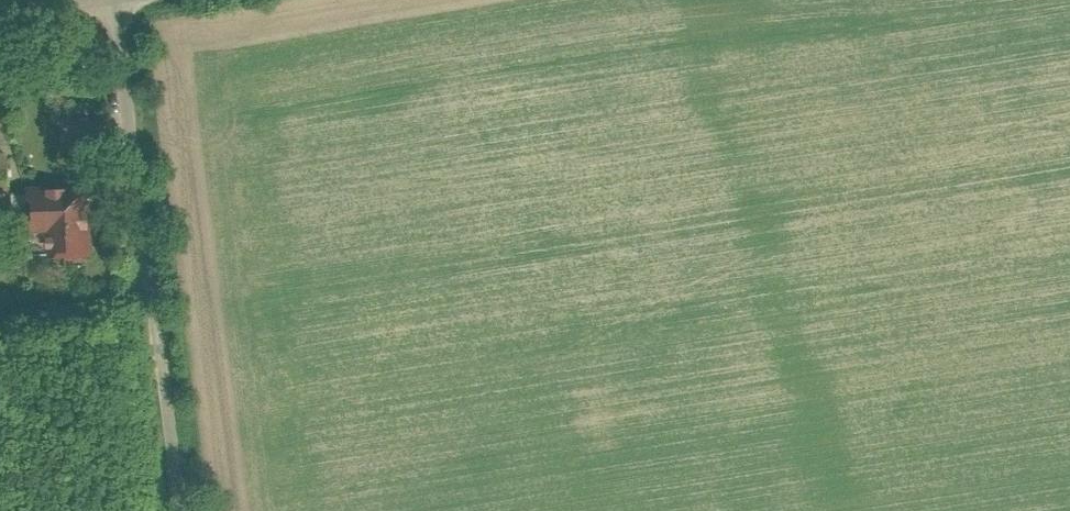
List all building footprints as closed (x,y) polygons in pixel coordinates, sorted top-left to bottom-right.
[(46,261),(93,259),(90,181),(25,183),(27,231),(45,230),(46,261)]
